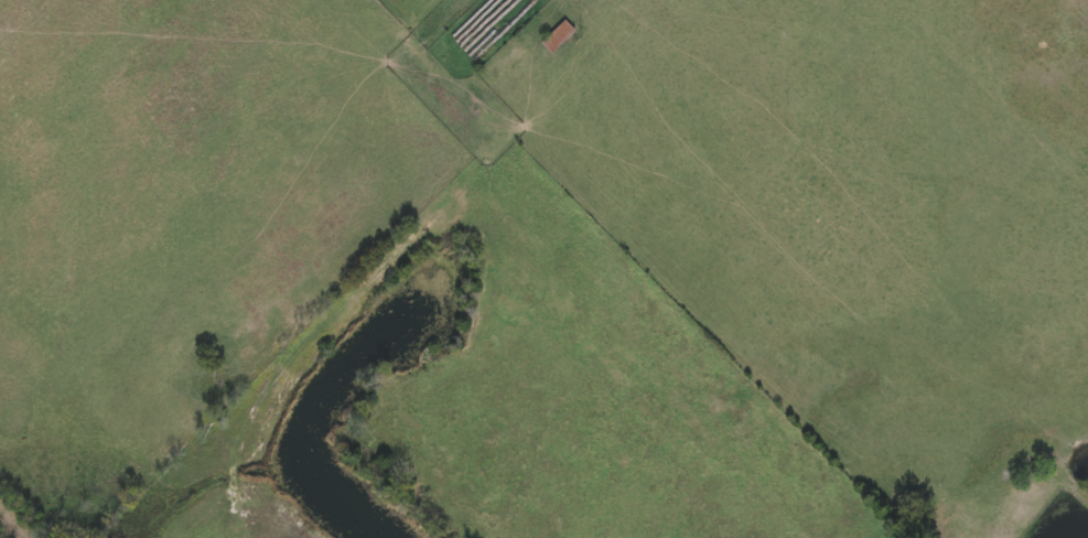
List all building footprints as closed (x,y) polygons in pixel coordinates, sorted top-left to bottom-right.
[(540,40),(563,17),(574,28),(550,51),(540,40)]
